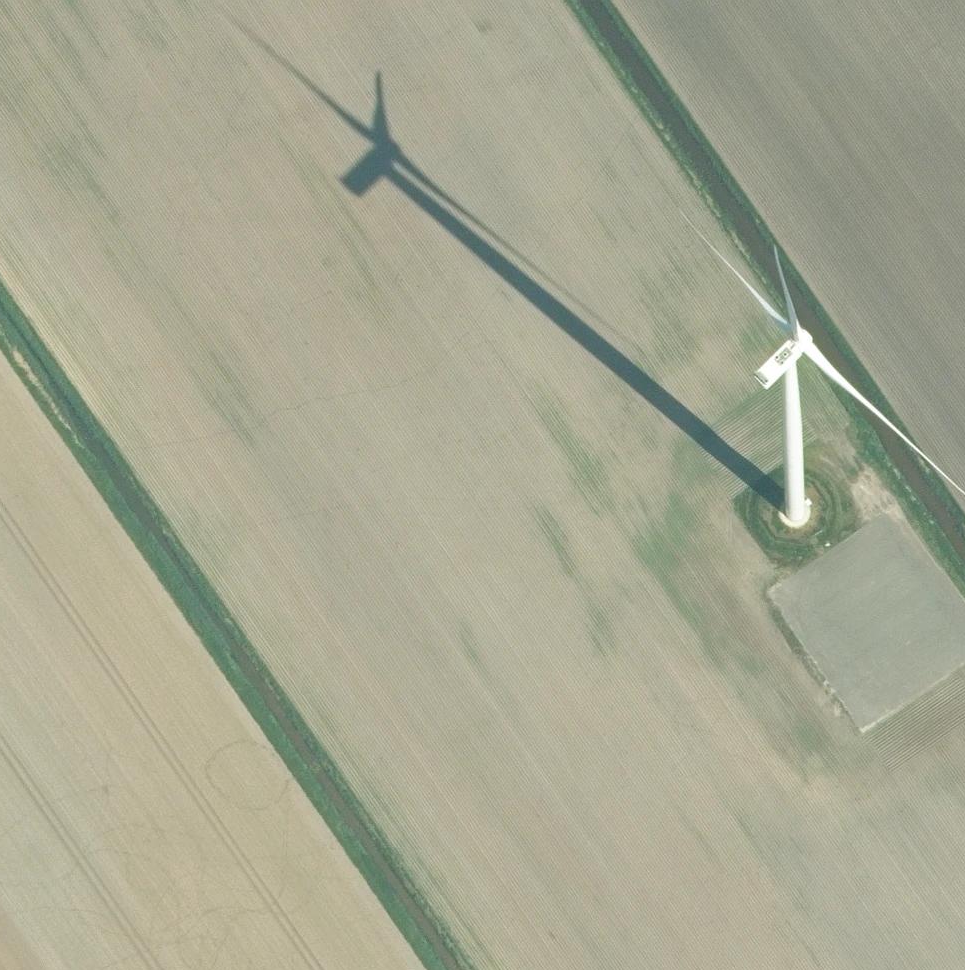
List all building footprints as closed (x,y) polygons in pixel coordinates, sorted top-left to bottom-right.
[(785,512),(785,513),(785,515),(786,516),(786,517),(786,518),(787,519),(788,520),(789,521),(790,522),(791,522),(792,523),(793,523),(794,523),(795,523),(797,523),(798,523),(799,522),(800,522),(801,521),(802,520),(803,519),(803,518),(804,517),(804,516),(804,515),(804,514),(804,512),(804,511),(804,510),(803,509),(803,508),(802,507),(801,506),(800,505),(799,505),(798,504),(797,504),(795,504),(794,504),(793,504),(792,504),(791,505),(790,505),(789,506),(788,507),(787,508),(786,509),(786,510),(786,511),(785,512)]
